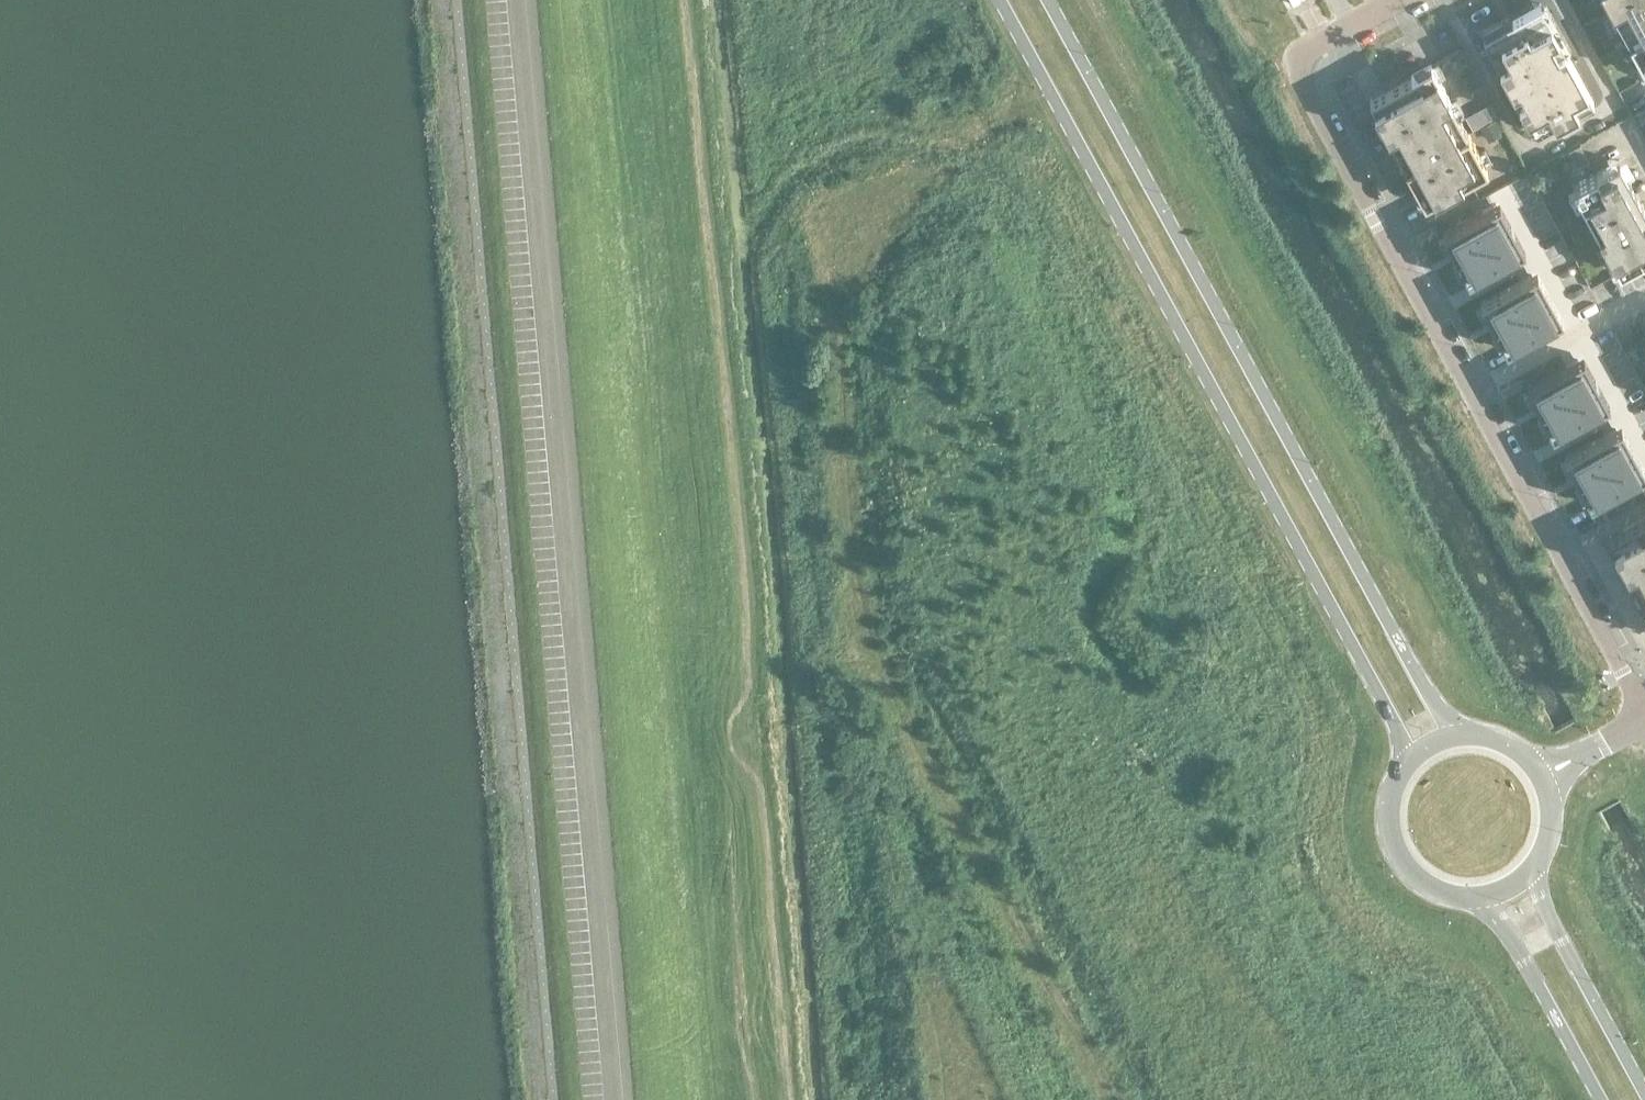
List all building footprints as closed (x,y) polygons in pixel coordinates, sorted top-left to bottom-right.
[(1611,9),(1605,12),(1614,27),(1619,24),(1620,24),(1629,41),(1628,41),(1639,60),(1633,63),(1641,78),(1644,76),(1644,0),(1606,0),(1611,9)] [(1592,99),(1540,3),(1482,34),(1535,131),(1592,99)] [(1411,76),(1370,99),(1374,108),(1388,134),(1389,134),(1406,165),(1405,165),(1424,200),(1433,195),(1434,196),(1462,181),(1462,180),(1486,166),(1485,165),(1491,162),(1484,149),(1478,152),(1467,132),(1457,115),(1463,112),(1455,98),(1450,101),(1450,100),(1439,80),(1444,77),(1437,63),(1432,66),(1431,65),(1411,76)] [(1473,74),(1462,80),(1466,88),(1477,82),(1473,74)] [(1344,77),(1333,83),(1345,105),(1356,99),(1344,77)] [(1479,110),(1485,122),(1497,116),(1490,104),(1479,110)] [(1483,128),(1490,141),(1502,134),(1495,121),(1483,128)] [(1568,150),(1577,165),(1588,159),(1580,144),(1568,150)] [(1572,186),(1619,272),(1644,258),(1644,210),(1618,160),(1605,168),(1572,186)] [(1498,203),(1442,234),(1467,280),(1523,250),(1498,203)] [(1536,273),(1480,303),(1505,350),(1561,319),(1536,273)] [(1582,358),(1526,388),(1552,434),(1608,404),(1582,358)] [(1564,457),(1590,504),(1644,473),(1644,472),(1620,427),(1564,457)] [(1608,537),(1617,555),(1625,569),(1627,572),(1628,572),(1637,588),(1644,603),(1644,605),(1644,517),(1608,537)]
